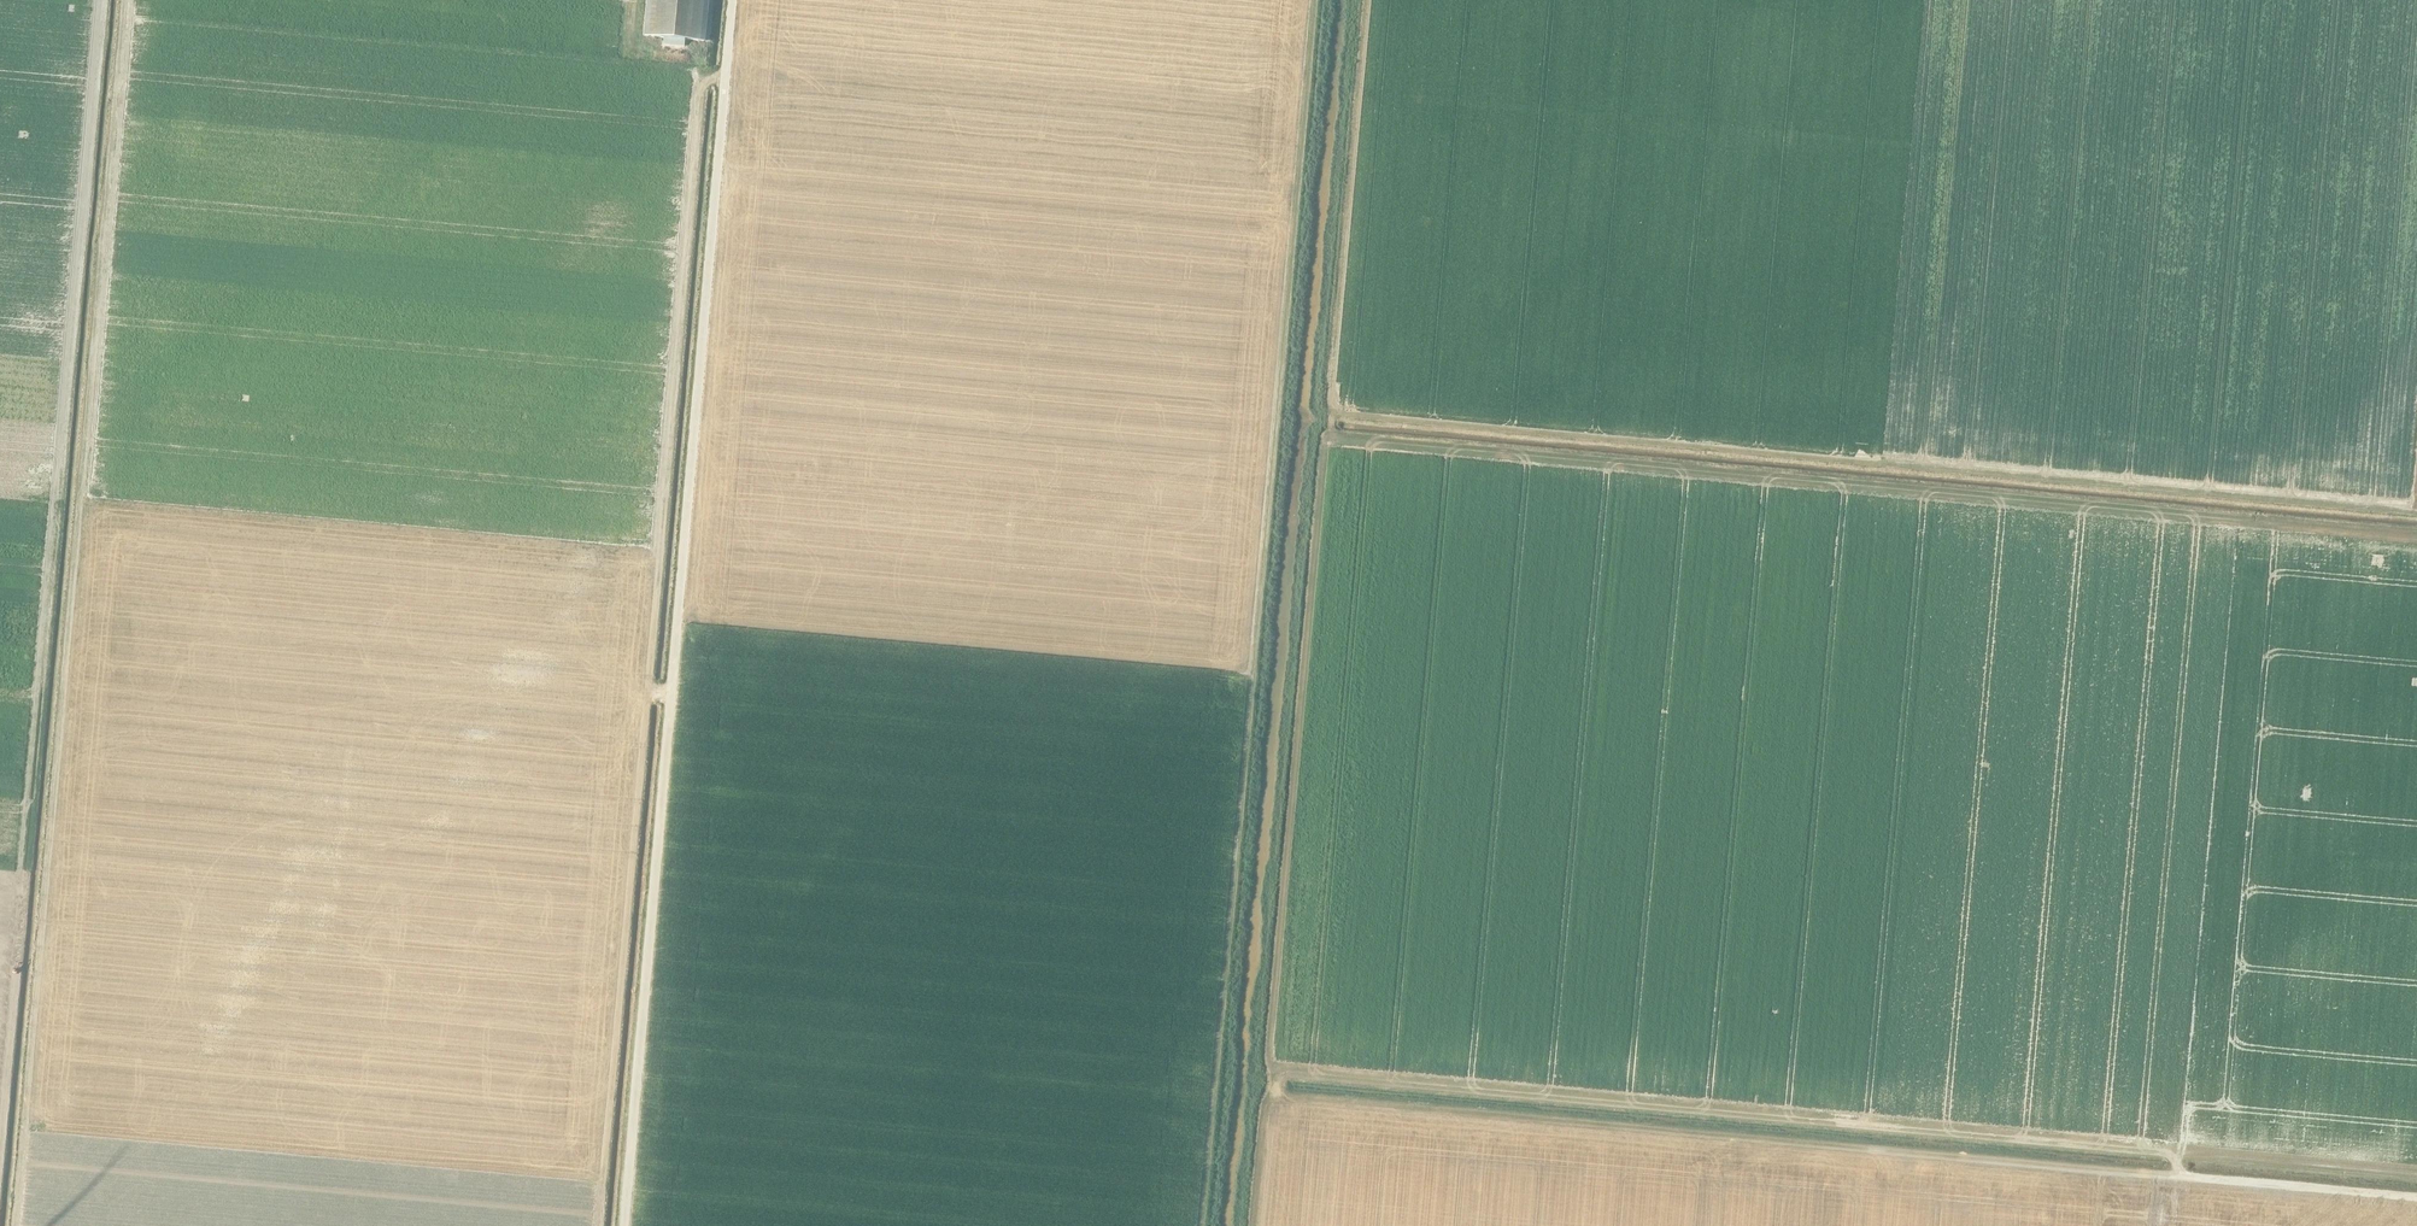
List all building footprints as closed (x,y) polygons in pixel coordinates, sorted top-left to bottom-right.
[(646,35),(666,37),(665,44),(686,46),(687,39),(706,41),(710,0),(650,0),(646,35)]
